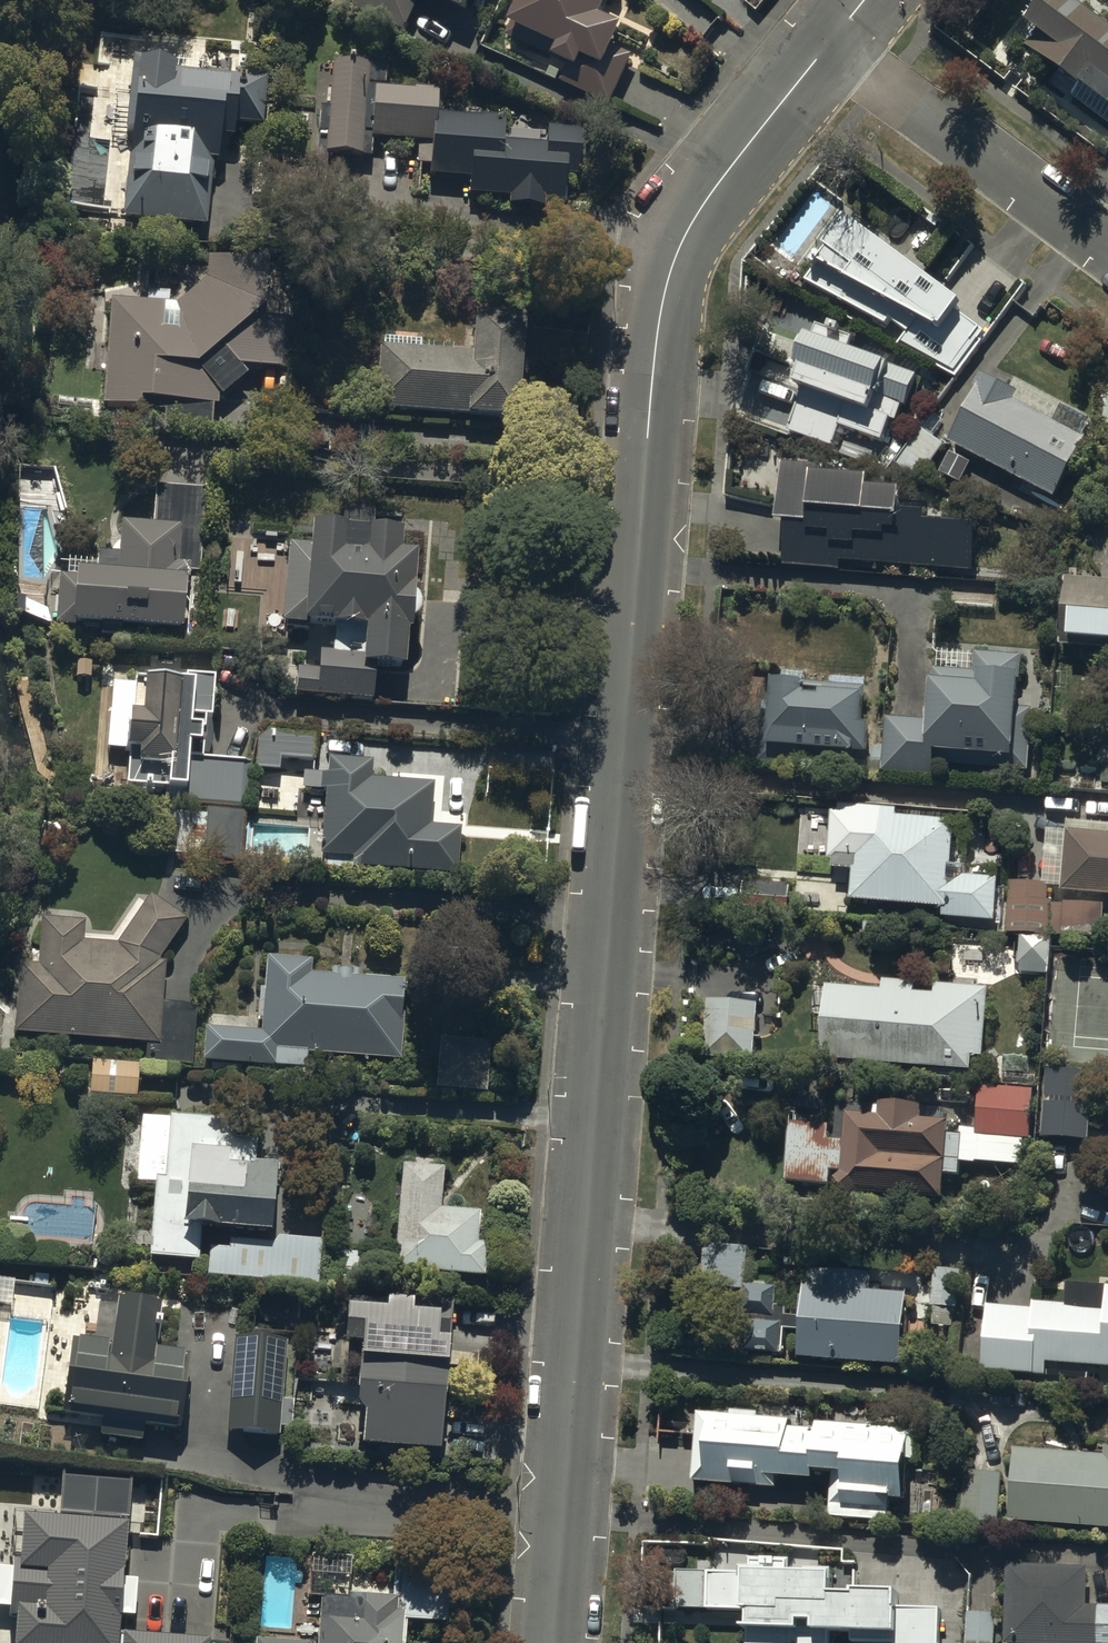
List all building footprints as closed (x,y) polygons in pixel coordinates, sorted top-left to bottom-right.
[(354,12),(406,36),(423,0),(359,0),(354,12)] [(466,20),(475,0),(424,0),(466,20)] [(512,32),(560,53),(556,62),(567,67),(559,85),(610,108),(632,59),(615,51),(623,32),(601,23),(611,0),(526,0),(512,32)] [(1062,0),(1052,0),(1028,30),(1033,34),(1024,46),(1082,89),(1073,102),(1107,127),(1107,34),(1062,0)] [(171,64),(132,61),(119,221),(205,228),(211,164),(216,164),(218,142),(232,143),(234,126),(262,129),(266,85),(170,75),(171,64)] [(366,69),(331,66),(328,110),(318,110),(315,158),(370,162),(371,143),(428,146),(426,180),(467,183),(466,198),(507,201),(506,212),(543,214),(544,205),(561,206),(563,182),(591,183),(594,133),(524,128),(523,147),(502,145),(504,122),(434,117),(435,98),(365,93),(366,87),(384,88),(385,64),(366,63),(366,69)] [(816,273),(807,285),(887,329),(890,323),(908,336),(900,347),(955,375),(984,336),(957,317),(962,310),(847,224),(812,271),(816,273)] [(176,308),(110,303),(109,312),(91,311),(89,370),(105,371),(102,408),(138,411),(138,413),(164,415),(163,432),(210,432),(210,408),(217,408),(220,402),(246,379),(241,373),(277,371),(271,260),(205,263),(206,281),(176,308)] [(813,344),(807,342),(797,372),(802,373),(796,394),(801,396),(789,435),(833,449),(839,429),(884,443),(890,423),(896,425),(902,408),(908,410),(918,378),(849,357),(854,342),(818,331),(813,344)] [(766,333),(759,356),(792,367),(800,344),(766,333)] [(474,334),(473,359),(379,354),(375,414),(516,423),(521,337),(474,334)] [(1096,417),(1013,376),(1007,389),(981,376),(973,391),(977,393),(949,449),(1054,501),(1096,417)] [(1098,394),(1097,440),(1107,440),(1107,394),(1098,394)] [(944,449),(920,431),(892,467),(916,485),(944,449)] [(826,468),(782,465),(777,525),(786,526),(783,566),(838,570),(839,565),(973,576),(977,529),(926,524),(927,517),(900,515),(902,490),(884,488),(884,483),(825,478),(826,468)] [(56,581),(53,629),(182,637),(185,576),(199,577),(203,495),(156,492),(154,529),(121,527),(119,559),(98,558),(97,571),(65,569),(64,581),(56,581)] [(307,550),(288,548),(281,632),(334,636),(332,662),(361,665),(360,673),(402,677),(405,640),(408,640),(414,563),(399,562),(401,540),(309,533),(307,550)] [(1066,583),(1063,653),(1107,654),(1107,585),(1066,583)] [(1004,787),(1004,773),(1029,774),(1032,712),(1019,711),(1022,659),(974,656),(973,675),(932,673),(929,724),(884,722),(883,751),(872,750),(871,767),(882,767),(881,777),(935,781),(936,769),(983,771),(983,787),(1004,787)] [(809,674),(781,672),(781,688),(764,687),(761,767),(830,770),(830,757),(868,759),(870,731),(863,730),(865,687),(808,684),(809,674)] [(186,690),(134,688),(133,720),(112,719),(111,750),(125,751),(125,756),(127,756),(125,793),(182,795),(182,806),(247,808),(249,764),(203,763),(203,749),(197,749),(197,733),(203,734),(204,721),(212,721),(214,680),(186,679),(186,690)] [(349,863),(349,872),(455,879),(458,834),(429,832),(432,789),(368,785),(369,766),(327,763),(326,776),(313,775),(316,733),(269,729),(268,744),(255,743),(254,756),(264,757),(263,776),(308,780),(307,793),(325,795),(321,861),(349,863)] [(899,812),(843,809),(837,907),(933,913),(932,922),(989,926),(989,930),(1000,931),(1003,883),(964,881),(965,870),(953,869),(956,823),(899,820),(899,812)] [(243,817),(207,814),(206,819),(191,818),(188,857),(201,858),(201,863),(240,865),(243,817)] [(1064,835),(1061,898),(1107,899),(1107,836),(1064,835)] [(789,885),(742,884),(742,910),(789,911),(789,885)] [(1049,886),(1010,886),(1010,939),(1020,939),(1020,976),(1051,976),(1051,940),(1102,940),(1102,907),(1052,907),(1052,904),(1049,904),(1049,886)] [(113,935),(83,933),(83,925),(39,923),(37,969),(19,968),(14,1038),(146,1047),(145,1068),(192,1071),(196,1010),(161,1008),(164,965),(158,965),(185,925),(150,901),(147,906),(138,899),(113,935)] [(203,1032),(201,1066),(304,1073),(305,1059),(399,1066),(405,988),(357,985),(358,976),(330,974),(330,981),(308,979),(309,964),(264,961),(262,994),(258,993),(256,1023),(260,1023),(259,1036),(203,1032)] [(882,994),(827,991),(823,1068),(972,1075),(973,1061),(985,1061),(988,991),(933,988),(933,997),(914,997),(915,986),(883,984),(882,994)] [(754,1006),(706,1005),(705,1064),(753,1065),(754,1006)] [(491,1049),(438,1042),(432,1093),(484,1100),(491,1049)] [(139,1067),(91,1064),(89,1100),(137,1103),(139,1067)] [(1038,1065),(1000,1065),(1000,1085),(1038,1085),(1038,1065)] [(785,1188),(790,1188),(831,1189),(831,1175),(843,1175),(843,1180),(834,1186),(844,1199),(944,1204),(946,1180),(960,1181),(961,1164),(1023,1167),(1025,1144),(1030,1144),(1033,1094),(976,1091),(974,1127),(922,1124),(923,1110),(879,1108),(878,1123),(846,1121),(845,1130),(790,1127),(785,1188)] [(1091,1094),(1045,1092),(1042,1141),(1088,1144),(1091,1094)] [(256,1127),(141,1121),(136,1187),(154,1188),(149,1262),(199,1266),(201,1239),(268,1243),(273,1169),(253,1168),(256,1127)] [(442,1174),(401,1171),(393,1276),(481,1283),(483,1250),(476,1250),(478,1220),(439,1217),(442,1174)] [(748,1243),(706,1240),(702,1291),(742,1294),(739,1335),(746,1336),(745,1355),(784,1357),(786,1332),(799,1333),(798,1362),(902,1369),(907,1299),(872,1297),(874,1276),(806,1271),(803,1319),(786,1318),(786,1311),(776,1310),(777,1291),(745,1289),(748,1243)] [(228,1255),(208,1254),(207,1284),(318,1288),(319,1245),(279,1244),(271,1252),(228,1250),(228,1255)] [(324,1254),(322,1287),(367,1289),(368,1256),(324,1254)] [(962,1272),(934,1270),(932,1309),(934,1309),(934,1327),(953,1328),(954,1311),(959,1311),(962,1272)] [(1067,1289),(1066,1308),(1034,1306),(1034,1311),(986,1308),(983,1376),(1046,1379),(1047,1369),(1107,1372),(1107,1291),(1067,1289)] [(71,1347),(62,1418),(101,1423),(99,1441),(142,1447),(145,1430),(175,1434),(177,1422),(184,1423),(186,1404),(179,1403),(185,1361),(151,1357),(153,1346),(158,1347),(160,1334),(155,1333),(157,1314),(90,1305),(84,1348),(71,1347)] [(363,1425),(359,1454),(439,1460),(447,1350),(436,1349),(438,1324),(413,1322),(414,1309),(386,1307),(385,1318),(347,1316),(344,1352),(360,1353),(355,1417),(363,1425)] [(285,1345),(233,1342),(227,1437),(278,1440),(278,1431),(292,1432),(293,1404),(281,1403),(285,1345)] [(789,1421),(697,1415),(693,1486),(777,1492),(778,1483),(814,1485),(814,1480),(832,1481),(829,1522),(888,1526),(889,1506),(905,1507),(907,1465),(914,1465),(916,1431),(871,1428),(872,1422),(826,1419),(826,1424),(816,1424),(815,1433),(789,1431),(789,1421)] [(1014,1452),(1008,1525),(1107,1532),(1107,1449),(1106,1459),(1014,1452)] [(1000,1476),(963,1474),(960,1530),(997,1532),(1000,1476)] [(4,1642),(119,1642),(121,1622),(134,1623),(137,1583),(122,1582),(126,1531),(62,1527),(60,1559),(13,1555),(12,1575),(0,1574),(0,1629),(5,1629),(4,1642)] [(708,1577),(708,1618),(748,1618),(748,1642),(941,1642),(941,1613),(897,1613),(897,1599),(855,1599),(855,1603),(833,1604),(833,1576),(788,1576),(788,1565),(749,1565),(749,1577),(708,1577)] [(1008,1569),(1006,1642),(1107,1642),(1107,1610),(1087,1610),(1087,1571),(1008,1569)] [(404,1627),(447,1629),(448,1611),(320,1602),(317,1642),(403,1642),(404,1627)] [(968,1616),(967,1642),(995,1642),(996,1618),(968,1616)]
